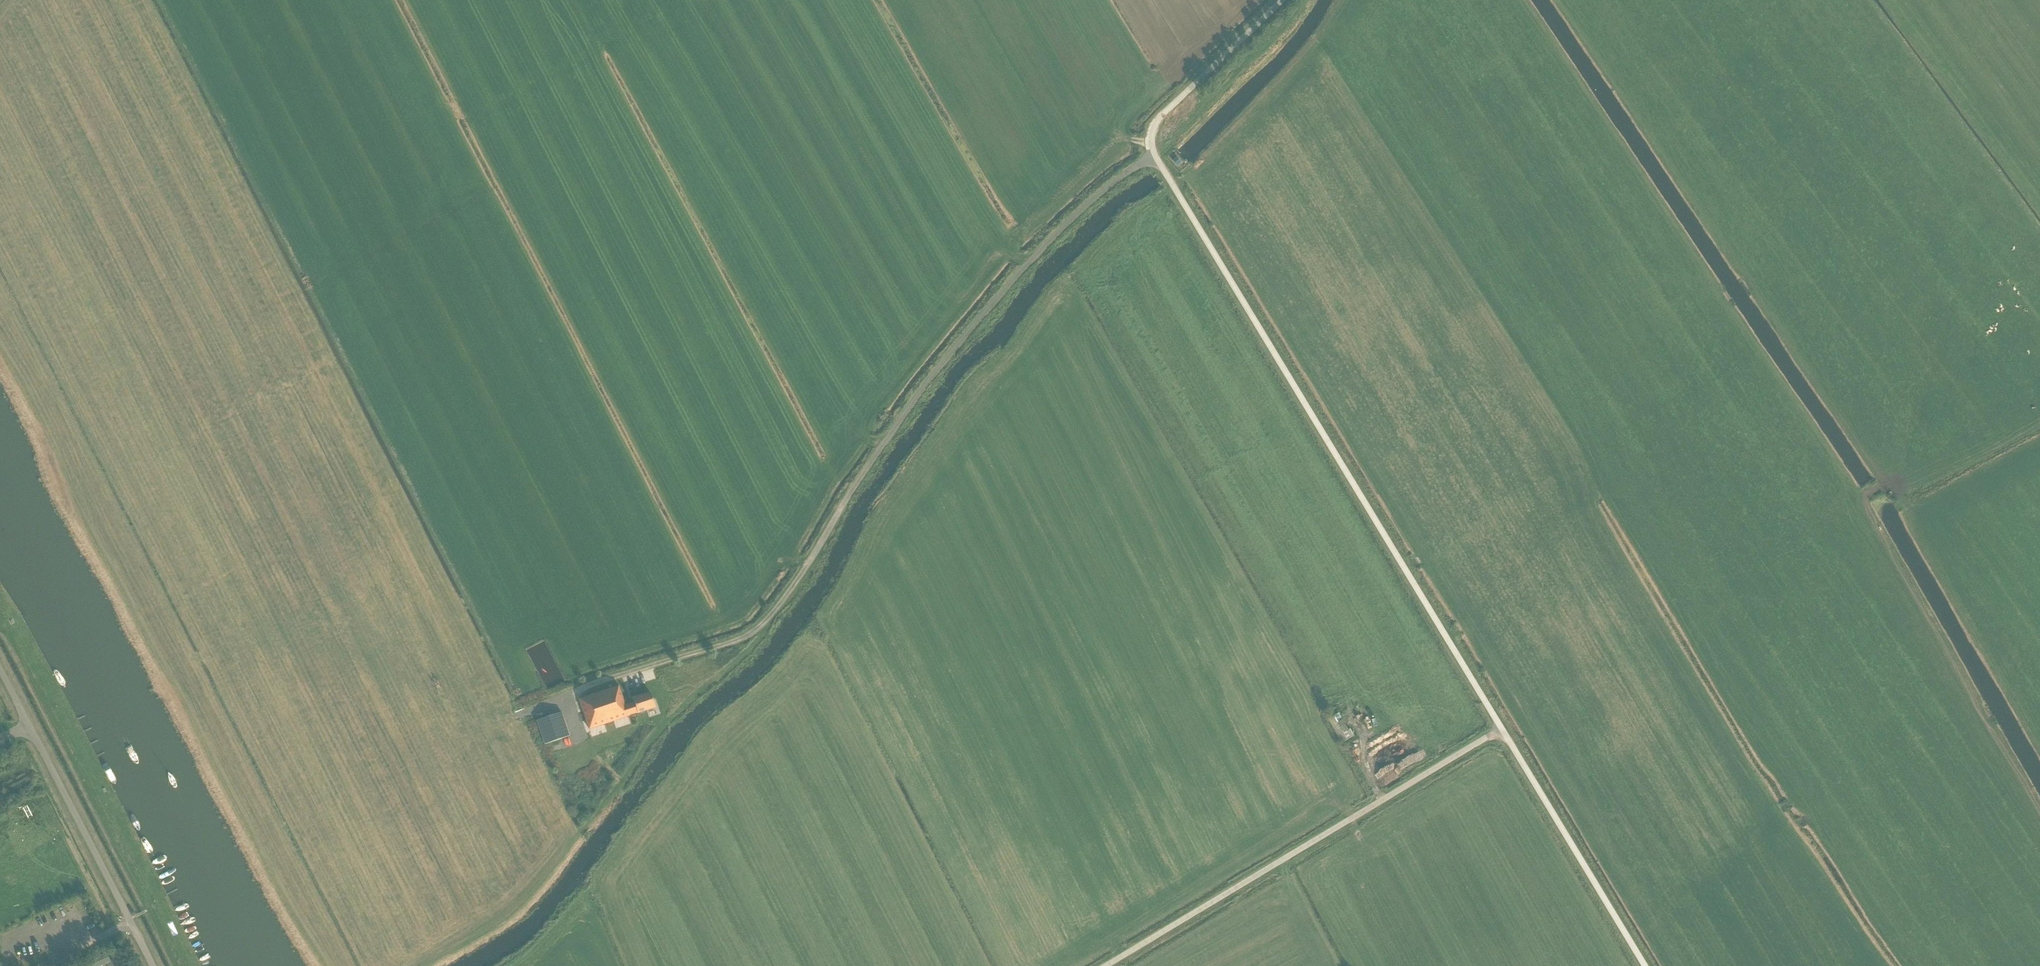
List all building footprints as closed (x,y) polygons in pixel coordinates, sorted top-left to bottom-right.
[(650,693),(633,699),(634,703),(626,706),(619,686),(580,699),(582,707),(589,729),(629,716),(629,715),(637,712),(638,713),(655,707),(650,693)] [(1329,719),(1342,743),(1355,736),(1351,729),(1348,731),(1343,722),(1351,717),(1347,709),(1338,714),(1329,719)] [(537,719),(545,743),(555,740),(569,735),(561,712),(547,716),(537,719)] [(581,736),(571,739),(576,753),(585,750),(581,736)] [(554,765),(556,770),(568,767),(566,761),(554,765)] [(103,959),(105,965),(112,965),(116,965),(113,955),(103,959)]
